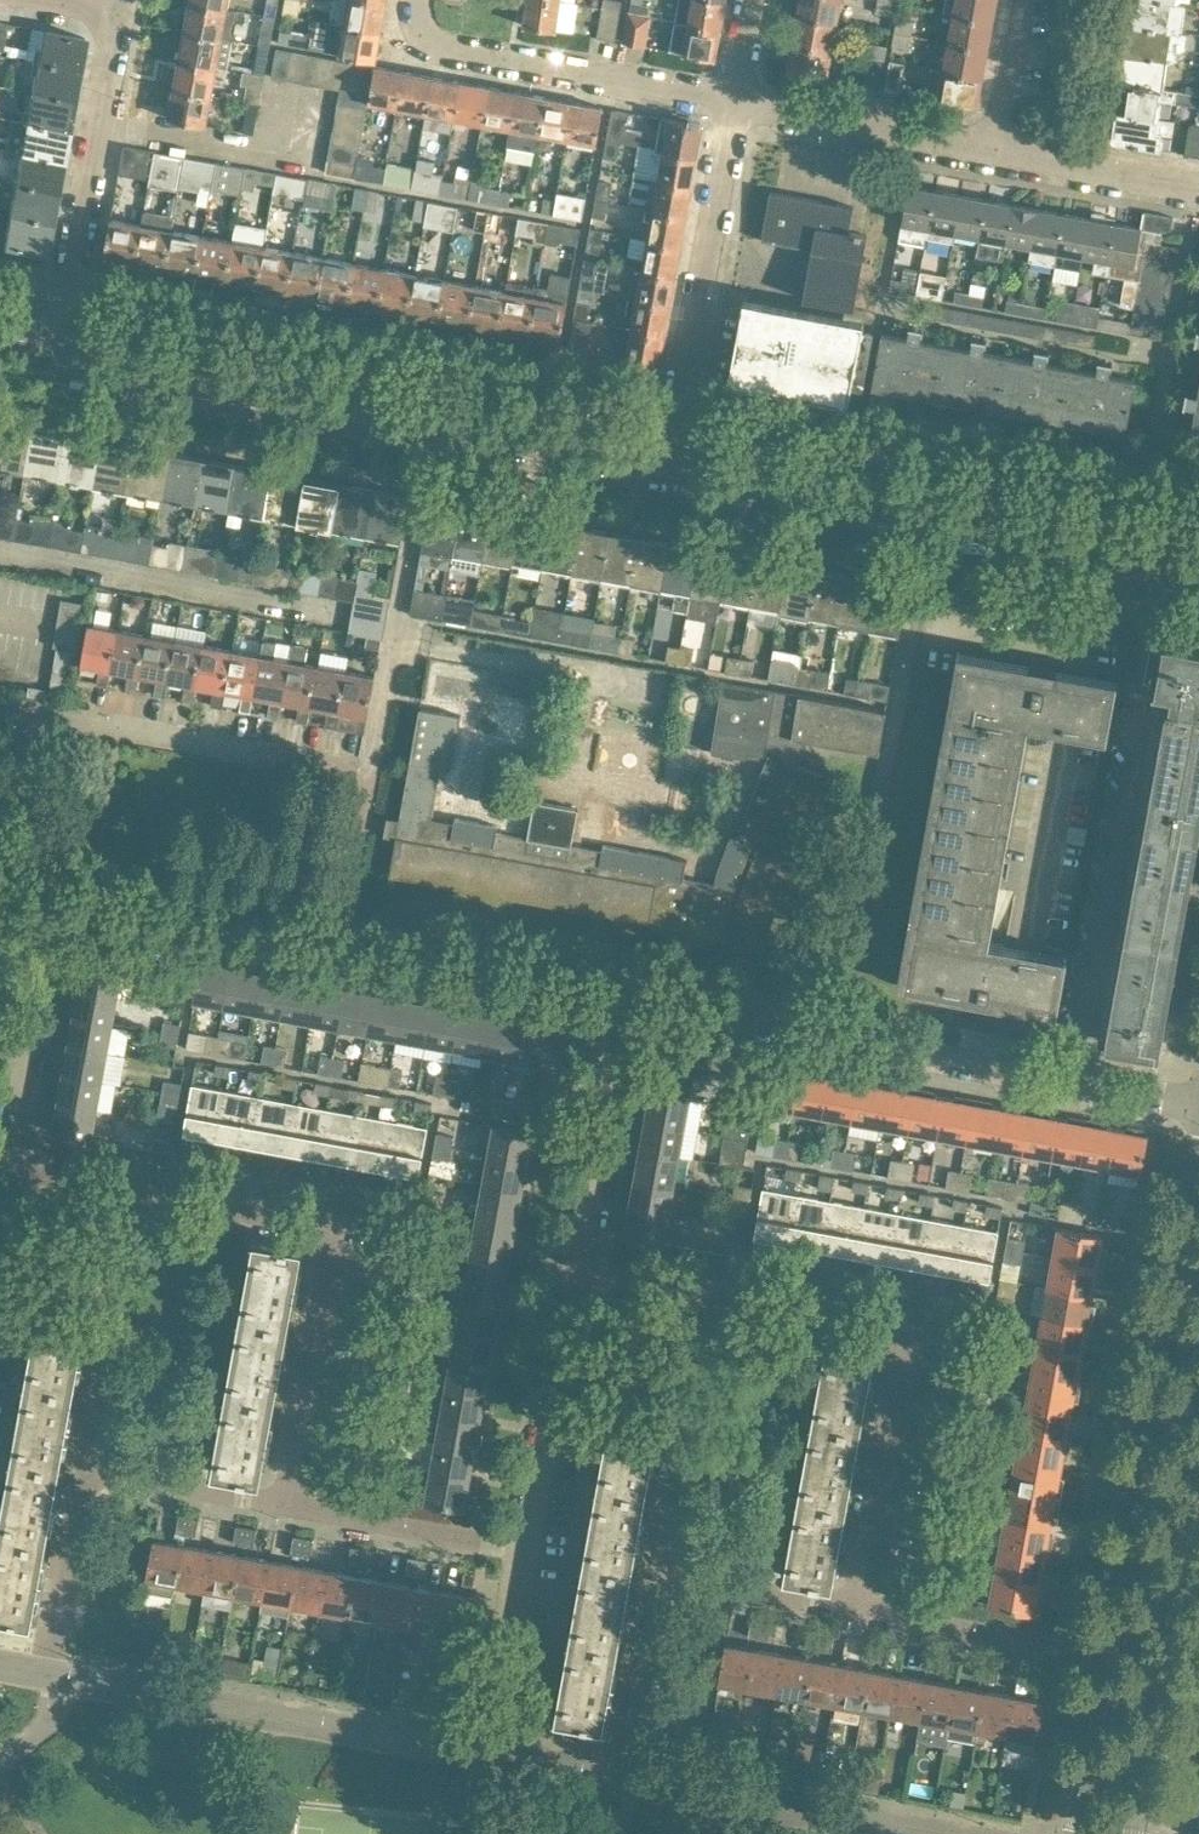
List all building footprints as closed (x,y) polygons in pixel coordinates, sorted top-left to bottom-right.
[(189,3),(227,10),(229,0),(190,0),(189,3)] [(278,0),(266,0),(263,17),(275,19),(278,0)] [(334,24),(381,32),(386,3),(367,0),(338,0),(334,24)] [(524,25),(556,29),(558,13),(575,15),(576,5),(545,0),(527,0),(524,25)] [(620,12),(622,1),(618,0),(603,0),(602,9),(620,12)] [(675,23),(720,31),(725,3),(708,0),(680,0),(675,23)] [(837,22),(841,0),(799,0),(797,15),(837,22)] [(892,16),(895,3),(880,0),(877,14),(892,16)] [(953,13),(993,21),(997,0),(946,0),(944,12),(953,13)] [(1175,1),(1170,0),(1132,0),(1129,23),(1181,31),(1185,2),(1175,1)] [(631,2),(629,14),(649,18),(650,14),(648,13),(649,6),(631,2)] [(237,12),(227,10),(189,3),(184,32),(222,38),(232,40),(237,12)] [(602,9),(597,37),(615,40),(620,12),(602,9)] [(993,21),(953,13),(947,42),(988,49),(993,21)] [(644,45),(649,18),(629,14),(624,42),(644,45)] [(797,15),(792,43),(832,50),(837,22),(797,15)] [(897,19),(895,33),(910,35),(912,22),(897,19)] [(312,35),(310,48),(376,60),(381,32),(334,24),(315,20),(312,35)] [(702,56),(715,58),(720,31),(689,25),(675,23),(670,50),(702,56)] [(1129,23),(1124,53),(1166,59),(1181,61),(1185,31),(1181,31),(1129,23)] [(37,47),(35,59),(79,67),(85,37),(43,29),(40,48),(37,47)] [(281,29),(278,42),(310,48),(312,35),(281,29)] [(261,31),(258,45),(270,47),(272,33),(261,31)] [(222,38),(184,32),(179,60),(217,66),(222,38)] [(910,35),(895,33),(893,46),(908,49),(910,35)] [(988,49),(947,42),(942,70),(983,77),(988,49)] [(786,71),(827,79),(832,50),(792,43),(786,71)] [(869,57),(872,57),(884,59),(887,46),(872,43),(869,57)] [(258,45),(253,73),(265,75),(270,47),(258,45)] [(277,48),(272,76),(287,79),(292,51),(277,48)] [(292,51),(287,79),(300,81),(306,53),(292,51)] [(306,53),(300,81),(314,84),(320,56),(306,53)] [(1162,88),(1166,59),(1124,53),(1120,82),(1162,88)] [(328,86),(333,58),(320,56),(314,84),(328,86)] [(879,88),(884,59),(872,57),(866,86),(879,88)] [(333,58),(328,86),(342,88),(342,87),(370,92),(375,66),(333,58)] [(31,90),(73,98),(79,67),(35,59),(34,59),(32,71),(35,71),(31,90)] [(217,66),(179,60),(174,89),(211,96),(217,66)] [(890,60),(885,89),(900,92),(905,63),(890,60)] [(370,92),(368,102),(399,108),(406,71),(375,66),(370,92)] [(983,77),(942,70),(937,99),(964,104),(977,106),(983,77)] [(243,71),(241,84),(246,85),(243,102),(250,104),(259,105),(265,75),(253,73),(243,71)] [(406,71),(399,108),(428,113),(435,77),(406,71)] [(428,113),(426,128),(454,133),(456,119),(463,82),(435,77),(428,113)] [(463,82),(456,119),(485,124),(492,87),(463,82)] [(1116,110),(1158,116),(1160,100),(1174,102),(1176,90),(1162,88),(1120,82),(1116,110)] [(342,88),(340,101),(367,106),(368,102),(370,92),(342,87),(342,88)] [(492,87),(485,124),(513,129),(520,92),(492,87)] [(211,96),(174,89),(169,118),(206,124),(211,96)] [(26,106),(24,120),(68,127),(73,98),(31,90),(29,107),(26,106)] [(542,133),(549,97),(520,92),(513,129),(509,149),(537,154),(541,134),(542,133)] [(549,97),(542,133),(570,138),(576,102),(549,97)] [(340,101),(337,115),(365,120),(367,106),(340,101)] [(576,102),(570,138),(596,144),(603,107),(576,102)] [(250,104),(247,118),(257,120),(259,105),(250,104)] [(626,128),(629,112),(613,109),(607,140),(619,142),(640,146),(642,131),(626,128)] [(1155,132),(1158,116),(1116,110),(1112,140),(1161,149),(1163,133),(1155,132)] [(337,115),(334,129),(362,134),(365,120),(337,115)] [(68,127),(24,120),(11,117),(5,148),(21,151),(62,159),(68,127)] [(656,149),(697,156),(703,125),(662,117),(656,149)] [(1186,154),(1198,156),(1198,121),(1192,120),(1186,154)] [(362,134),(334,129),(332,143),(360,148),(362,134)] [(607,140),(604,156),(604,157),(616,159),(617,155),(619,142),(607,140)] [(332,143),(329,157),(357,162),(360,148),(332,143)] [(121,159),(152,165),(155,151),(124,145),(121,159)] [(653,148),(647,179),(651,179),(691,187),(697,156),(677,153),(656,149),(653,148)] [(14,169),(12,181),(57,189),(62,159),(21,151),(18,169),(14,169)] [(180,190),(187,156),(155,151),(152,165),(150,179),(149,184),(180,190)] [(214,184),(218,162),(187,156),(180,190),(202,194),(204,182),(214,184)] [(329,157),(327,172),(354,177),(357,162),(329,157)] [(418,168),(415,188),(443,193),(445,181),(446,176),(446,174),(435,172),(437,160),(421,157),(418,168)] [(119,173),(150,179),(152,165),(121,159),(119,173)] [(247,167),(218,162),(214,184),(212,191),(241,196),(243,186),(247,167)] [(357,162),(354,177),(385,183),(388,168),(357,162)] [(389,163),(388,168),(385,183),(415,188),(418,168),(389,163)] [(243,186),(254,188),(258,169),(247,167),(243,186)] [(274,185),(272,193),(304,199),(308,179),(276,173),(274,185)] [(457,183),(445,181),(443,193),(471,198),(474,182),(475,180),(458,177),(457,183)] [(646,210),(652,211),(686,217),(691,187),(651,179),(646,209),(646,210)] [(11,211),(52,219),(57,189),(12,181),(10,193),(14,193),(11,211)] [(322,181),(317,207),(333,210),(338,184),(325,182),(322,181)] [(471,198),(499,203),(502,190),(489,188),(490,185),(474,182),(471,198)] [(599,182),(596,200),(610,203),(613,185),(599,182)] [(902,222),(899,239),(925,244),(927,237),(935,190),(909,185),(902,222)] [(368,190),(356,187),(353,206),(365,208),(368,190)] [(368,190),(365,208),(376,210),(379,191),(368,190)] [(513,192),(502,190),(499,203),(510,205),(513,192)] [(935,190),(927,237),(952,241),(954,232),(960,194),(935,190)] [(761,239),(802,247),(812,249),(803,298),(854,307),(868,235),(863,234),(849,231),(854,206),(770,191),(761,239)] [(582,218),(586,199),(559,194),(558,203),(556,213),(582,218)] [(954,232),(980,236),(987,199),(960,194),(954,232)] [(425,219),(429,200),(417,198),(414,217),(425,219)] [(987,199),(980,236),(977,254),(1003,258),(1006,241),(1012,204),(987,199)] [(425,219),(424,228),(454,234),(459,206),(429,200),(425,219)] [(610,203),(596,200),(592,218),(606,221),(610,203)] [(543,211),(556,213),(558,203),(545,201),(543,211)] [(1006,241),(1031,246),(1038,209),(1012,204),(1006,241)] [(486,230),(490,212),(478,209),(475,228),(486,230)] [(1038,209),(1031,246),(1029,260),(1054,265),(1064,213),(1038,209)] [(650,222),(647,240),(681,246),(686,217),(652,211),(646,210),(644,221),(650,222)] [(46,252),(52,219),(11,211),(8,228),(4,228),(1,244),(10,245),(9,249),(12,250),(13,246),(46,252)] [(1140,281),(1147,241),(1152,213),(1144,211),(1141,227),(1116,223),(1106,274),(1125,278),(1140,281)] [(501,214),(490,212),(486,230),(498,233),(501,214)] [(1090,218),(1083,255),(1096,257),(1093,271),(1106,274),(1116,223),(1105,221),(1106,216),(1104,213),(1095,212),(1092,213),(1091,218),(1090,218)] [(1064,213),(1054,265),(1081,269),(1083,255),(1090,218),(1064,213)] [(1160,243),(1162,236),(1163,231),(1171,232),(1174,217),(1152,213),(1147,241),(1160,243)] [(143,224),(136,262),(165,268),(173,230),(174,220),(144,215),(143,224)] [(534,242),(546,245),(550,223),(519,217),(516,234),(535,237),(534,242)] [(136,262),(143,224),(121,221),(111,219),(104,257),(136,262)] [(581,228),(550,223),(546,245),(559,247),(560,242),(578,245),(581,228)] [(233,241),(226,279),(257,284),(264,247),(266,232),(236,226),(233,241)] [(196,273),(203,236),(173,230),(165,268),(196,273)] [(226,279),(233,241),(203,236),(196,273),(226,279)] [(588,240),(584,259),(599,261),(602,243),(588,240)] [(675,277),(681,246),(647,240),(644,259),(637,257),(635,269),(675,277)] [(1179,247),(1160,243),(1147,241),(1140,281),(1135,305),(1132,322),(1130,333),(1162,339),(1179,247)] [(287,290),(294,252),(264,247),(257,284),(287,290)] [(317,295),(324,258),(294,252),(287,290),(317,295)] [(348,301),(355,263),(324,258),(317,295),(319,296),(318,301),(320,304),(330,305),(333,304),(334,298),(348,301)] [(584,259),(581,274),(596,277),(599,261),(584,259)] [(377,306),(384,269),(355,263),(348,301),(377,306)] [(630,268),(625,298),(629,299),(670,307),(670,304),(673,286),(675,280),(675,278),(675,277),(635,269),(630,268)] [(409,312),(415,275),(384,269),(377,306),(409,312)] [(538,288),(529,334),(560,340),(572,277),(552,273),(549,290),(538,288)] [(920,273),(918,284),(916,294),(941,298),(945,278),(920,273)] [(439,318),(446,280),(415,275),(409,312),(439,318)] [(1125,278),(1121,302),(1135,305),(1140,281),(1125,278)] [(890,289),(916,294),(918,284),(891,279),(890,289)] [(469,323),(476,286),(446,280),(439,318),(469,323)] [(529,334),(538,288),(507,282),(505,291),(499,328),(529,334)] [(499,328),(505,291),(476,286),(469,323),(499,328)] [(579,287),(573,319),(587,321),(590,304),(596,305),(598,291),(579,287)] [(952,300),(968,303),(970,293),(954,291),(952,300)] [(984,296),(970,293),(968,303),(982,306),(984,296)] [(744,298),(729,379),(736,381),(849,402),(851,389),(863,392),(873,334),(871,334),(861,332),(864,320),(756,300),(751,299),(744,298)] [(629,299),(624,329),(664,337),(670,307),(629,299)] [(1004,310),(1019,313),(1021,303),(1006,300),(1004,310)] [(1071,322),(1073,312),(1074,304),(1059,301),(1055,319),(1071,322)] [(1021,303),(1019,313),(1032,315),(1034,305),(1021,303)] [(1074,304),(1073,312),(1071,322),(1096,327),(1098,316),(1099,308),(1074,304)] [(945,307),(935,305),(932,318),(942,319),(945,307)] [(942,319),(952,321),(955,308),(945,307),(942,319)] [(952,321),(962,323),(965,310),(955,308),(952,321)] [(962,323),(972,325),(975,312),(965,310),(962,323)] [(972,325),(983,327),(985,314),(975,312),(972,325)] [(983,327),(993,329),(995,316),(985,314),(983,327)] [(993,329),(1003,330),(1005,318),(995,316),(993,329)] [(1096,327),(1130,333),(1132,322),(1098,316),(1096,327)] [(1003,330),(1013,332),(1015,319),(1005,318),(1003,330)] [(587,351),(592,323),(587,321),(573,319),(568,348),(587,351)] [(1013,332),(1023,334),(1025,321),(1015,319),(1013,332)] [(1023,334),(1033,336),(1035,323),(1025,321),(1023,334)] [(1033,336),(1043,338),(1045,325),(1035,323),(1033,336)] [(1043,338),(1053,340),(1055,327),(1045,325),(1043,338)] [(882,333),(872,387),(935,398),(945,344),(920,340),(922,330),(923,330),(923,328),(920,327),(909,326),(909,327),(910,327),(908,338),(882,333)] [(1053,340),(1063,342),(1065,329),(1055,327),(1053,340)] [(624,329),(619,357),(659,365),(664,337),(624,329)] [(1063,342),(1073,343),(1075,330),(1065,329),(1063,342)] [(1073,343),(1083,345),(1085,332),(1075,330),(1073,343)] [(1083,345),(1093,347),(1095,334),(1085,332),(1083,345)] [(971,349),(945,344),(935,398),(998,410),(1008,356),(983,351),(985,341),(986,341),(987,340),(972,337),(972,339),(973,339),(971,349)] [(1034,361),(1008,356),(998,410),(1062,422),(1071,367),(1046,363),(1048,353),(1049,353),(1049,351),(1046,350),(1037,349),(1035,349),(1035,350),(1036,350),(1034,361)] [(1097,372),(1071,367),(1062,422),(1125,433),(1135,379),(1109,374),(1111,364),(1112,364),(1112,363),(1110,362),(1100,360),(1098,360),(1098,362),(1099,362),(1097,372)] [(1198,432),(1198,386),(1198,392),(1187,390),(1188,389),(1186,389),(1186,390),(1184,399),(1183,403),(1185,403),(1185,402),(1196,404),(1191,430),(1198,432)] [(33,427),(0,421),(0,467),(26,472),(33,427)] [(60,478),(68,433),(33,427),(26,472),(60,478)] [(94,485),(102,439),(68,433),(60,478),(94,485)] [(94,485),(121,489),(129,491),(137,445),(102,439),(94,485)] [(137,445),(129,491),(163,497),(171,452),(137,445)] [(171,452),(163,497),(196,503),(204,458),(171,452)] [(204,458),(196,503),(231,509),(239,464),(204,458)] [(239,464),(231,509),(264,515),(272,470),(239,464)] [(272,470),(264,515),(298,522),(306,476),(272,470)] [(306,476),(298,522),(332,528),(339,482),(306,476)] [(339,482),(332,528),(366,534),(374,489),(339,482)] [(374,489),(366,534),(401,540),(409,495),(374,489)] [(431,499),(422,547),(452,553),(461,505),(431,499)] [(452,553),(450,567),(480,573),(482,558),(491,510),(461,505),(452,553)] [(491,510),(482,558),(513,564),(521,515),(491,510)] [(0,511),(0,536),(14,539),(18,520),(5,518),(6,512),(0,511)] [(521,515),(513,564),(542,569),(550,521),(521,515)] [(14,539),(48,545),(53,521),(32,517),(31,522),(18,520),(14,539)] [(48,545),(83,551),(86,532),(73,530),(74,524),(53,521),(48,545)] [(550,521),(542,569),(572,575),(580,526),(550,521)] [(580,526),(572,575),(602,580),(610,532),(580,526)] [(86,532),(83,551),(117,557),(121,533),(87,527),(86,532)] [(610,532),(602,580),(632,585),(640,537),(610,532)] [(121,533),(117,557),(151,563),(154,544),(142,542),(143,536),(121,533)] [(640,537),(632,585),(661,591),(669,542),(640,537)] [(151,563),(184,569),(189,544),(168,541),(167,546),(154,544),(151,563)] [(673,607),(688,610),(699,548),(669,542),(661,591),(676,593),(673,607)] [(189,544),(184,569),(219,575),(222,556),(223,550),(189,544)] [(688,610),(687,617),(717,622),(721,602),(730,553),(699,548),(688,610)] [(235,558),(222,556),(219,575),(253,582),(257,556),(236,552),(235,558)] [(730,553),(721,602),(750,607),(759,559),(730,553)] [(253,582),(286,588),(290,568),(277,566),(278,560),(257,556),(253,582)] [(759,559),(750,607),(780,612),(788,564),(759,559)] [(286,588),(320,594),(325,568),(305,564),(304,570),(290,568),(286,588)] [(788,564),(780,612),(809,618),(818,569),(788,564)] [(320,594),(355,600),(356,592),(358,580),(345,578),(346,571),(325,568),(320,594)] [(818,569),(809,618),(839,623),(847,575),(818,569)] [(440,619),(445,592),(415,587),(410,614),(440,619)] [(95,589),(93,597),(105,599),(107,591),(95,589)] [(356,592),(355,600),(349,631),(354,632),(367,634),(384,637),(391,598),(356,592)] [(471,625),(474,608),(475,597),(445,592),(440,619),(471,625)] [(144,602),(142,596),(134,594),(130,599),(132,605),(140,606),(144,602)] [(533,618),(530,635),(560,641),(563,623),(566,610),(535,605),(533,618)] [(501,630),(504,613),(474,608),(471,625),(501,630)] [(501,630),(530,635),(533,618),(504,613),(501,630)] [(108,686),(111,669),(118,629),(89,623),(81,663),(100,666),(97,684),(108,686)] [(590,646),(593,629),(563,623),(560,641),(590,646)] [(146,634),(118,629),(111,669),(129,672),(125,689),(137,691),(140,674),(139,673),(146,634)] [(593,629),(590,646),(620,652),(624,634),(593,629)] [(1153,684),(1153,685),(1171,689),(1168,700),(1166,699),(1104,1039),(1160,1050),(1160,1047),(1159,1047),(1198,827),(1198,640),(1163,633),(1153,684)] [(168,679),(175,639),(146,634),(139,673),(140,674),(157,677),(154,694),(165,697),(168,679)] [(365,646),(380,649),(382,638),(383,638),(384,637),(367,634),(365,646)] [(624,634),(620,652),(635,654),(638,637),(624,634)] [(194,702),(197,684),(204,644),(175,639),(168,679),(185,682),(182,700),(194,702)] [(292,643),(289,660),(282,700),(300,703),(296,720),(308,722),(311,705),(317,665),(305,663),(308,645),(292,643)] [(665,660),(679,662),(682,645),(668,643),(665,660)] [(225,689),(232,650),(204,644),(197,684),(214,687),(211,705),(222,707),(225,689)] [(261,655),(254,694),(271,698),(268,715),(279,717),(282,700),(289,660),(276,658),(278,647),(263,644),(263,646),(261,655)] [(411,644),(391,756),(467,770),(474,730),(512,737),(522,739),(525,740),(528,741),(531,744),(535,747),(537,749),(539,752),(541,755),(542,757),(543,760),(544,763),(545,766),(545,768),(547,812),(547,817),(547,820),(548,823),(550,827),(551,828),(553,830),(555,832),(558,834),(561,835),(563,835),(573,837),(576,837),(578,837),(580,837),(583,836),(585,836),(587,835),(589,834),(590,833),(592,831),(593,830),(595,827),(596,825),(601,813),(810,851),(825,769),(873,778),(878,754),(854,750),(860,715),(762,698),(760,708),(411,644)] [(696,648),(682,645),(679,662),(693,665),(696,648)] [(261,655),(232,650),(225,689),(243,692),(239,710),(251,712),(254,694),(261,655)] [(897,985),(997,1003),(1013,1006),(1057,1014),(1067,955),(1007,945),(989,941),(1028,724),(1107,738),(1117,680),(1056,669),(1029,665),(1028,673),(1006,669),(1007,660),(959,652),(960,651),(958,651),(897,985)] [(724,671),(738,673),(741,656),(727,654),(724,671)] [(755,659),(741,656),(738,673),(752,676),(755,659)] [(771,662),(768,678),(798,684),(801,667),(771,662)] [(340,710),(346,671),(317,665),(311,705),(328,708),(325,726),(337,728),(340,710)] [(801,667),(798,684),(812,686),(815,669),(801,667)] [(375,676),(346,671),(340,710),(337,728),(364,733),(375,676)] [(842,692),(857,695),(860,679),(845,677),(842,692)] [(857,695),(888,700),(890,685),(860,679),(857,695)] [(77,976),(77,977),(81,978),(79,987),(118,994),(123,965),(84,958),(84,959),(81,959),(78,976),(77,976)] [(173,974),(170,986),(188,989),(190,977),(173,974)] [(368,1032),(375,993),(365,991),(366,987),(347,984),(339,1026),(368,1032)] [(73,997),(70,1015),(113,1023),(118,994),(79,987),(77,997),(73,997)] [(443,1001),(442,1005),(433,1003),(426,1042),(454,1048),(462,1005),(443,1001)] [(483,1053),(490,1013),(480,1012),(481,1008),(462,1005),(454,1048),(483,1053)] [(500,1012),(500,1015),(490,1013),(483,1053),(512,1058),(520,1015),(500,1012)] [(70,1015),(66,1034),(71,1035),(69,1045),(108,1052),(125,1055),(130,1026),(113,1023),(70,1015)] [(541,1063),(548,1024),(537,1022),(538,1019),(520,1015),(512,1058),(541,1063)] [(178,1035),(180,1023),(163,1020),(161,1032),(178,1035)] [(186,1048),(216,1053),(219,1036),(207,1034),(190,1031),(186,1048)] [(178,1035),(161,1032),(159,1043),(176,1047),(178,1035)] [(230,1038),(219,1036),(216,1053),(227,1055),(230,1038)] [(63,1054),(59,1073),(117,1084),(120,1084),(125,1055),(108,1052),(69,1045),(67,1055),(63,1054)] [(262,1062),(273,1064),(276,1047),(265,1045),(262,1062)] [(288,1049),(276,1047),(273,1064),(285,1066),(288,1049)] [(319,1072),(331,1075),(334,1057),(322,1055),(319,1072)] [(345,1059),(334,1057),(331,1075),(342,1077),(345,1059)] [(388,1085),(391,1068),(362,1062),(359,1080),(388,1085)] [(652,1082),(650,1091),(690,1098),(695,1069),(655,1062),(655,1063),(652,1063),(649,1081),(652,1082)] [(228,1077),(230,1066),(213,1063),(211,1074),(228,1077)] [(768,1082),(762,1116),(791,1121),(793,1110),(801,1066),(783,1063),(782,1067),(772,1065),(768,1082)] [(516,1065),(512,1084),(532,1088),(536,1069),(516,1065)] [(821,1070),(801,1066),(793,1110),(822,1115),(829,1075),(820,1074),(821,1070)] [(403,1070),(391,1068),(388,1085),(400,1087),(403,1070)] [(262,1083),(264,1072),(247,1069),(245,1080),(262,1083)] [(750,1069),(749,1077),(758,1079),(759,1070),(750,1069)] [(59,1073),(56,1091),(60,1092),(58,1103),(97,1110),(112,1112),(117,1084),(59,1073)] [(839,1077),(829,1075),(822,1115),(851,1120),(859,1077),(840,1073),(839,1077)] [(295,1089),(297,1078),(281,1075),(279,1086),(295,1089)] [(437,1076),(434,1094),(445,1096),(449,1078),(437,1076)] [(851,1120),(848,1135),(877,1140),(880,1126),(887,1086),(877,1084),(878,1080),(859,1077),(851,1120)] [(460,1081),(449,1078),(445,1096),(457,1098),(460,1081)] [(736,1089),(733,1107),(753,1111),(759,1081),(742,1078),(740,1090),(736,1089)] [(179,1095),(182,1083),(164,1080),(162,1092),(179,1095)] [(329,1095),(331,1084),(315,1081),(313,1092),(329,1095)] [(192,1084),(183,1132),(217,1138),(225,1090),(192,1084)] [(897,1088),(887,1086),(880,1126),(908,1131),(916,1087),(897,1084),(897,1088)] [(363,1101),(365,1090),(349,1087),(347,1098),(363,1101)] [(935,1091),(916,1087),(908,1131),(937,1136),(944,1096),(934,1094),(935,1091)] [(217,1138),(250,1144),(259,1096),(225,1090),(217,1138)] [(645,1100),(642,1119),(685,1127),(699,1130),(704,1101),(690,1098),(650,1091),(648,1101),(645,1100)] [(179,1095),(162,1092),(160,1103),(177,1106),(179,1095)] [(397,1107),(399,1097),(382,1094),(380,1104),(397,1107)] [(955,1098),(944,1096),(937,1136),(966,1141),(974,1098),(955,1094),(955,1098)] [(250,1144),(284,1150),(293,1102),(259,1096),(250,1144)] [(490,1114),(501,1116),(505,1099),(493,1097),(490,1114)] [(993,1101),(974,1098),(966,1141),(995,1146),(1002,1107),(992,1105),(993,1101)] [(516,1101),(505,1099),(501,1116),(513,1118),(516,1101)] [(432,1103),(416,1100),(414,1111),(430,1114),(432,1103)] [(284,1150),(318,1156),(327,1108),(293,1102),(284,1150)] [(53,1112),(50,1129),(53,1130),(52,1131),(92,1139),(97,1110),(58,1103),(57,1112),(53,1111),(52,1112),(53,1112)] [(380,1104),(378,1117),(395,1120),(397,1107),(380,1104)] [(1012,1108),(1002,1107),(995,1146),(1024,1151),(1031,1108),(1013,1105),(1012,1108)] [(318,1156),(352,1163),(361,1114),(327,1108),(318,1156)] [(559,1127),(562,1110),(550,1108),(547,1125),(559,1127)] [(1050,1112),(1031,1108),(1024,1151),(1052,1157),(1060,1117),(1050,1115),(1050,1112)] [(352,1163),(386,1169),(395,1120),(378,1117),(361,1114),(352,1163)] [(1069,1119),(1060,1117),(1052,1157),(1081,1162),(1089,1119),(1070,1115),(1069,1119)] [(641,1139),(640,1149),(679,1156),(685,1127),(642,1119),(638,1138),(641,1139)] [(1107,1122),(1089,1119),(1081,1162),(1110,1167),(1117,1127),(1107,1126),(1107,1122)] [(386,1169),(419,1175),(428,1127),(395,1120),(386,1169)] [(721,1134),(725,1134),(748,1139),(751,1127),(723,1121),(721,1134)] [(488,1154),(531,1161),(534,1143),(530,1142),(532,1132),(494,1125),(488,1154)] [(1126,1129),(1117,1127),(1110,1167),(1139,1172),(1146,1133),(1145,1132),(1145,1129),(1127,1126),(1126,1129)] [(437,1133),(435,1144),(452,1147),(454,1136),(437,1133)] [(748,1139),(725,1134),(720,1163),(743,1167),(748,1139)] [(154,1138),(152,1149),(169,1153),(171,1141),(154,1138)] [(775,1142),(773,1157),(784,1159),(787,1141),(776,1139),(775,1142)] [(799,1144),(787,1141),(784,1159),(796,1161),(799,1144)] [(450,1159),(452,1147),(435,1144),(433,1156),(450,1159)] [(635,1158),(631,1177),(674,1185),(679,1156),(640,1149),(638,1158),(635,1158)] [(830,1167),(842,1169),(845,1152),(833,1150),(830,1167)] [(857,1154),(845,1152),(842,1169),(854,1171),(857,1154)] [(483,1182),(522,1189),(524,1180),(528,1181),(531,1161),(488,1154),(483,1182)] [(888,1178),(900,1180),(903,1162),(891,1160),(888,1178)] [(914,1164),(903,1162),(900,1180),(911,1182),(914,1164)] [(799,1180),(801,1170),(784,1167),(782,1177),(799,1180)] [(946,1188),(957,1190),(960,1173),(949,1171),(946,1188)] [(833,1187),(835,1176),(818,1173),(816,1184),(833,1187)] [(972,1175),(960,1173),(957,1190),(969,1192),(972,1175)] [(631,1196),(629,1207),(669,1214),(674,1185),(631,1177),(628,1195),(631,1196)] [(866,1193),(868,1182),(852,1179),(850,1190),(866,1193)] [(1001,1198),(1012,1200),(1015,1183),(1004,1181),(1001,1198)] [(524,1200),(520,1199),(522,1189),(483,1182),(478,1211),(521,1219),(524,1200)] [(1027,1185),(1015,1183),(1012,1200),(1024,1202),(1027,1185)] [(734,1184),(732,1196),(750,1199),(753,1187),(734,1184)] [(900,1199),(902,1188),(886,1185),(884,1196),(900,1199)] [(754,1236),(788,1242),(796,1194),(763,1188),(754,1236)] [(427,1190),(425,1201),(442,1205),(444,1193),(427,1190)] [(934,1205),(936,1194),(920,1191),(918,1202),(934,1205)] [(788,1242),(821,1248),(830,1200),(796,1194),(788,1242)] [(750,1199),(732,1196),(730,1207),(748,1210),(750,1199)] [(968,1211),(970,1201),(954,1198),(952,1208),(968,1211)] [(821,1248),(855,1254),(864,1206),(830,1200),(821,1248)] [(425,1201),(423,1213),(440,1216),(442,1205),(425,1201)] [(1031,1203),(1029,1213),(1042,1215),(1044,1203),(1031,1201),(1031,1203)] [(1059,1218),(1070,1220),(1073,1203),(1062,1201),(1059,1218)] [(1085,1205),(1073,1203),(1070,1220),(1082,1222),(1085,1205)] [(1003,1207),(987,1204),(985,1214),(1001,1217),(1003,1207)] [(855,1254),(889,1261),(898,1212),(864,1206),(855,1254)] [(669,1214),(629,1207),(628,1216),(624,1215),(621,1233),(624,1234),(624,1235),(638,1238),(664,1243),(669,1214)] [(473,1240),(512,1247),(513,1237),(517,1238),(521,1219),(478,1211),(473,1240)] [(1120,1211),(1117,1229),(1128,1231),(1132,1214),(1120,1211)] [(889,1261),(923,1267),(932,1218),(898,1212),(889,1261)] [(923,1267),(957,1273),(966,1224),(932,1218),(923,1267)] [(990,1279),(999,1230),(966,1224),(957,1273),(990,1279)] [(1105,1247),(1101,1246),(1103,1236),(1058,1228),(1053,1256),(1102,1265),(1105,1247)] [(1008,1236),(1006,1248),(1023,1251),(1025,1239),(1008,1236)] [(210,1469),(209,1470),(260,1479),(303,1246),(252,1237),(251,1239),(257,1240),(215,1470),(210,1469)] [(514,1257),(510,1257),(512,1247),(473,1240),(467,1269),(510,1276),(514,1257)] [(723,1253),(740,1256),(742,1244),(725,1241),(723,1253)] [(416,1248),(414,1259),(431,1262),(433,1251),(416,1248)] [(1021,1263),(1023,1251),(1006,1248),(1004,1259),(1021,1263)] [(1099,1285),(1102,1265),(1053,1256),(1047,1285),(1093,1293),(1094,1284),(1099,1285)] [(431,1262),(414,1259),(412,1271),(429,1274),(431,1262)] [(462,1298),(501,1305),(503,1294),(507,1295),(510,1276),(467,1269),(462,1298)] [(1093,1293),(1047,1285),(1042,1314),(1092,1323),(1095,1304),(1091,1303),(1093,1293)] [(998,1294),(995,1306),(1013,1309),(1015,1297),(998,1294)] [(503,1315),(499,1315),(501,1305),(462,1298),(457,1326),(500,1334),(503,1315)] [(28,1382),(80,1391),(94,1314),(37,1304),(37,1305),(42,1306),(28,1382)] [(406,1305),(404,1317),(421,1320),(423,1308),(406,1305)] [(995,1306),(993,1317),(1011,1320),(1013,1309),(995,1306)] [(1088,1342),(1092,1323),(1042,1314),(1037,1343),(1082,1351),(1084,1341),(1088,1342)] [(421,1320),(404,1317),(402,1328),(419,1332),(421,1320)] [(451,1355),(491,1362),(492,1353),(496,1353),(500,1334),(457,1326),(451,1355)] [(781,1572),(781,1574),(832,1583),(874,1350),(824,1341),(823,1342),(829,1343),(787,1573),(781,1572)] [(1082,1351),(1037,1343),(1032,1372),(1081,1380),(1085,1361),(1081,1361),(1082,1351)] [(987,1351),(985,1363),(1002,1366),(1004,1354),(987,1351)] [(493,1373),(489,1372),(491,1362),(451,1355),(446,1384),(489,1392),(493,1373)] [(395,1363),(393,1374),(410,1378),(412,1366),(395,1363)] [(985,1363),(983,1374),(1000,1378),(1002,1366),(985,1363)] [(1078,1399),(1081,1380),(1032,1372),(1026,1400),(1072,1409),(1074,1398),(1078,1399)] [(410,1378),(393,1374),(391,1386),(408,1389),(410,1378)] [(432,1381),(427,1410),(441,1413),(480,1420),(482,1410),(486,1410),(489,1392),(446,1384),(432,1381)] [(66,1469),(80,1391),(28,1382),(14,1459),(66,1469)] [(1072,1409),(1026,1400),(1021,1429),(1071,1438),(1074,1419),(1070,1419),(1072,1409)] [(665,1418),(664,1418),(609,1407),(608,1409),(614,1410),(600,1486),(651,1495),(665,1418)] [(977,1409),(975,1421),(992,1424),(994,1412),(977,1409)] [(482,1430),(479,1429),(480,1420),(441,1413),(436,1441),(479,1449),(482,1430)] [(385,1420),(383,1431),(400,1434),(402,1423),(385,1420)] [(975,1421),(972,1432),(990,1436),(992,1424),(975,1421)] [(1067,1457),(1071,1438),(1021,1429),(1016,1458),(1061,1466),(1063,1457),(1067,1457)] [(400,1434),(383,1431),(381,1443),(398,1446),(400,1434)] [(408,1448),(407,1454),(421,1457),(418,1468),(430,1470),(470,1477),(472,1467),(475,1468),(479,1449),(436,1441),(410,1437),(408,1448)] [(1061,1466),(1016,1458),(1010,1487),(1060,1496),(1064,1477),(1060,1476),(1061,1466)] [(0,1537),(51,1546),(66,1469),(14,1459),(0,1537)] [(966,1467),(964,1478),(981,1482),(983,1470),(966,1467)] [(472,1487),(468,1486),(470,1477),(430,1470),(425,1499),(451,1504),(462,1506),(465,1506),(465,1505),(468,1505),(472,1487)] [(374,1477),(372,1489),(389,1493),(392,1481),(374,1477)] [(981,1482),(964,1478),(962,1490),(979,1493),(981,1482)] [(637,1573),(651,1495),(600,1486),(586,1563),(637,1573)] [(1057,1515),(1060,1496),(1010,1487),(1005,1515),(1051,1524),(1053,1514),(1057,1515)] [(991,1513),(986,1542),(1000,1544),(1050,1553),(1053,1534),(1049,1533),(1051,1524),(1005,1515),(991,1513)] [(176,1531),(186,1533),(189,1516),(179,1514),(176,1531)] [(199,1518),(189,1516),(186,1533),(196,1535),(199,1518)] [(956,1524),(954,1535),(971,1539),(973,1527),(956,1524)] [(234,1542),(244,1543),(247,1526),(237,1525),(234,1542)] [(256,1528),(247,1526),(244,1543),(253,1545),(256,1528)] [(290,1552),(300,1554),(304,1537),(294,1535),(290,1552)] [(954,1535),(951,1547),(969,1550),(971,1539),(954,1535)] [(51,1546),(0,1537),(0,1617),(37,1623),(51,1546)] [(314,1538),(304,1537),(300,1554),(310,1556),(314,1538)] [(155,1538),(145,1590),(175,1595),(177,1584),(176,1584),(184,1543),(155,1538)] [(212,1548),(184,1543),(176,1584),(177,1584),(205,1589),(212,1548)] [(1046,1572),(1050,1553),(1000,1544),(995,1573),(1041,1581),(1042,1571),(1046,1572)] [(348,1562),(358,1564),(361,1547),(351,1545),(348,1562)] [(371,1549),(361,1547),(358,1564),(368,1566),(371,1549)] [(205,1589),(203,1602),(232,1608),(234,1594),(241,1554),(212,1548),(205,1589)] [(262,1599),(263,1599),(270,1559),(241,1554),(234,1594),(262,1599)] [(405,1573),(415,1575),(418,1558),(408,1556),(405,1573)] [(428,1559),(418,1558),(415,1575),(425,1577),(428,1559)] [(262,1599),(260,1610),(289,1615),(291,1605),(299,1564),(270,1559),(263,1599),(262,1599)] [(637,1573),(586,1563),(572,1641),(623,1650),(637,1573)] [(327,1569),(299,1564),(291,1605),(320,1610),(327,1569)] [(476,1568),(465,1566),(462,1583),(473,1585),(476,1568)] [(320,1610),(349,1615),(356,1574),(327,1569),(320,1610)] [(1030,1609),(1035,1610),(1036,1609),(1039,1610),(1043,1591),(1039,1590),(1041,1581),(995,1573),(989,1602),(1019,1607),(1030,1609)] [(385,1580),(356,1574),(349,1615),(378,1620),(385,1580)] [(414,1585),(385,1580),(378,1620),(406,1625),(414,1585)] [(962,1585),(945,1582),(943,1594),(960,1597),(962,1585)] [(443,1590),(414,1585),(406,1625),(435,1631),(443,1590)] [(443,1590),(435,1631),(464,1636),(471,1595),(443,1590)] [(133,1607),(131,1623),(143,1626),(146,1609),(133,1607)] [(748,1635),(757,1637),(760,1620),(751,1618),(748,1635)] [(771,1622),(760,1620),(757,1637),(768,1639),(771,1622)] [(805,1646),(815,1648),(818,1630),(809,1629),(808,1629),(805,1646)] [(825,1649),(828,1632),(818,1630),(815,1648),(825,1649)] [(862,1656),(872,1658),(875,1641),(866,1639),(862,1656)] [(609,1727),(623,1650),(572,1641),(558,1717),(553,1716),(552,1717),(609,1727)] [(882,1660),(886,1643),(885,1643),(875,1641),(872,1658),(882,1660)] [(719,1683),(748,1688),(755,1647),(727,1642),(719,1683)] [(784,1653),(755,1647),(748,1688),(777,1693),(784,1653)] [(920,1667),(930,1668),(933,1651),(923,1649),(920,1667)] [(940,1670),(943,1653),(942,1653),(933,1651),(930,1668),(940,1670)] [(813,1658),(784,1653),(777,1693),(806,1698),(813,1658)] [(842,1663),(813,1658),(806,1698),(834,1703),(842,1663)] [(977,1677),(987,1679),(991,1662),(980,1660),(977,1677)] [(997,1681),(1000,1663),(999,1663),(991,1662),(987,1679),(997,1681)] [(870,1668),(842,1663),(834,1703),(863,1708),(870,1668)] [(899,1673),(870,1668),(863,1708),(892,1714),(899,1673)] [(1048,1672),(1038,1670),(1037,1670),(1034,1687),(1045,1689),(1048,1672)] [(928,1679),(899,1673),(892,1714),(921,1719),(928,1679)] [(921,1719),(917,1739),(945,1744),(946,1736),(949,1724),(950,1724),(957,1684),(928,1679),(921,1719)] [(976,1741),(978,1729),(986,1689),(957,1684),(950,1724),(947,1736),(976,1741)] [(1014,1694),(986,1689),(978,1729),(1006,1734),(1007,1734),(1014,1694)] [(1006,1734),(1004,1746),(1034,1751),(1036,1740),(1043,1700),(1014,1694),(1007,1734),(1006,1734)] [(777,1773),(785,1775),(790,1775),(793,1760),(768,1756),(765,1771),(777,1773)] [(956,1792),(954,1804),(964,1806),(967,1794),(965,1794),(957,1792),(956,1792)] [(994,1802),(992,1811),(1001,1813),(1003,1803),(994,1802)]
